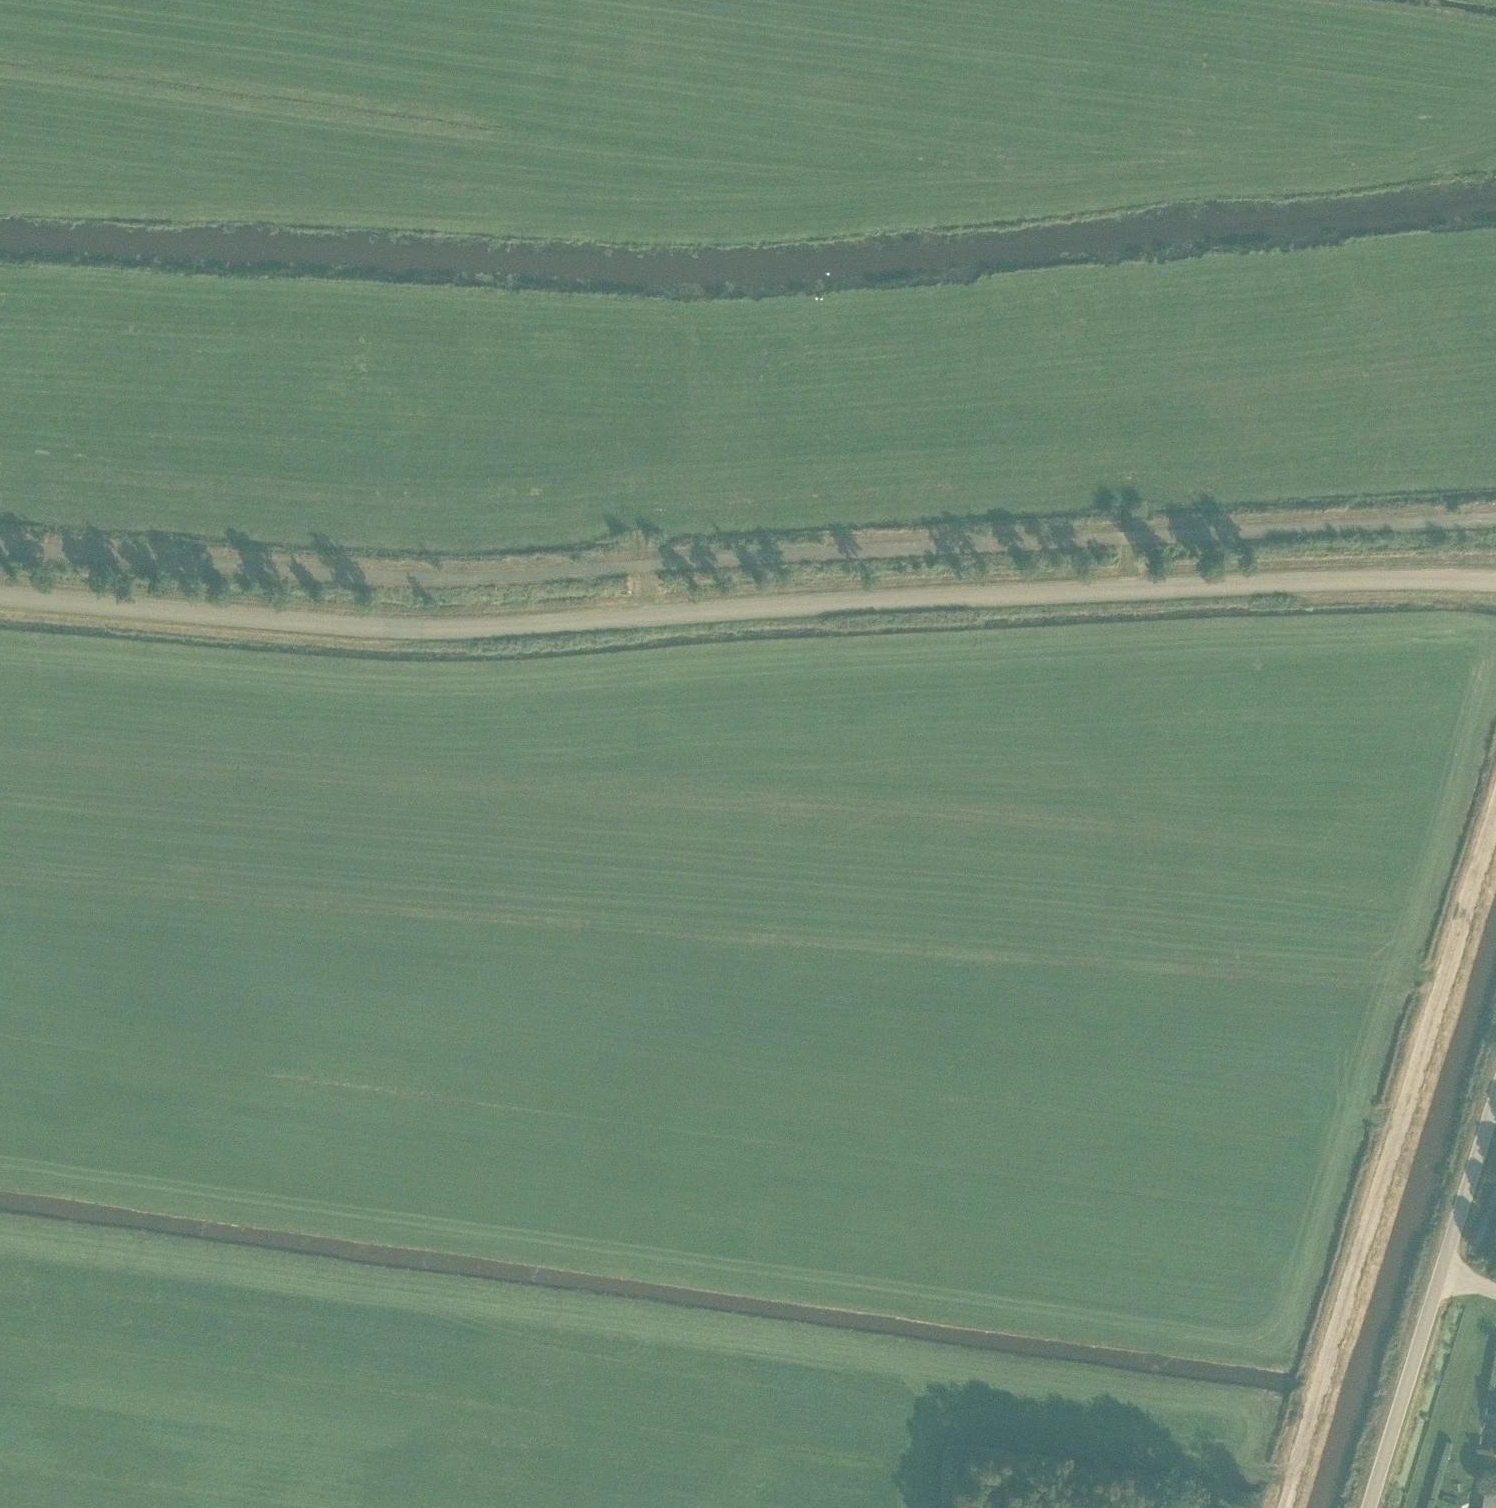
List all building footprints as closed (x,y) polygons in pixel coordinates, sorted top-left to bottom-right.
[(1486,1490),(1483,1507),(1495,1507),(1495,1491),(1486,1490)]
